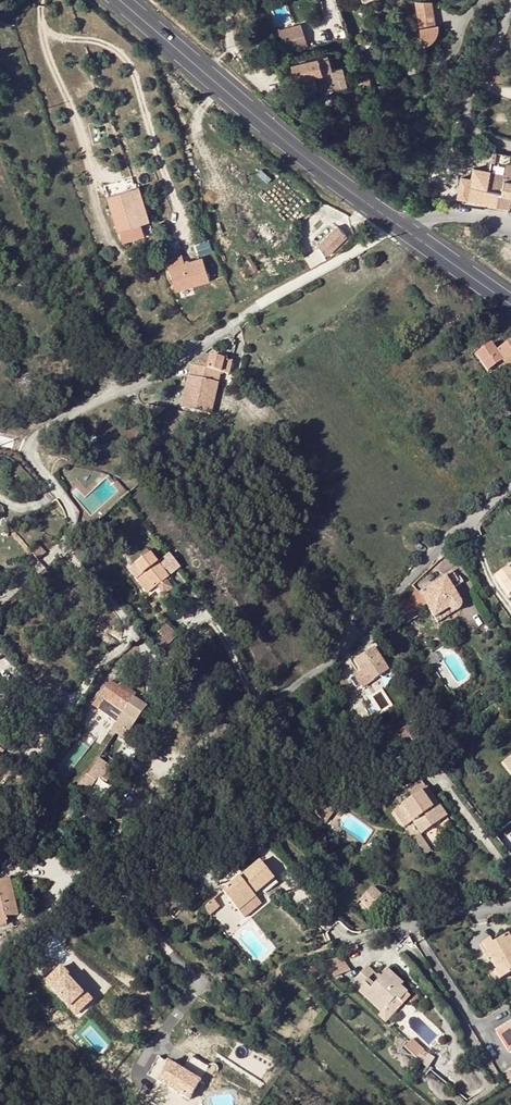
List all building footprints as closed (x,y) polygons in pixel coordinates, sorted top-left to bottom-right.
[(435,25),(433,6),(423,1),(417,1),(423,46),(429,44),(432,42),(434,40),(436,38),(437,35),(438,32),(439,29),(439,26),(439,25),(435,25)] [(309,48),(301,26),(281,32),(288,54),(309,48)] [(329,56),(293,66),(302,99),(316,95),(348,86),(343,68),(332,71),(329,56)] [(361,75),(363,86),(371,85),(370,74),(361,75)] [(316,95),(302,99),(303,103),(317,99),(316,95)] [(507,165),(505,175),(491,173),(488,190),(503,192),(502,195),(510,196),(510,165),(507,165)] [(447,170),(433,180),(438,186),(451,177),(447,170)] [(510,202),(510,196),(502,195),(503,192),(488,190),(491,173),(475,170),(473,180),(463,178),(459,198),(468,199),(468,201),(510,208),(510,202)] [(132,191),(141,223),(150,221),(140,188),(132,191)] [(109,198),(123,243),(145,236),(132,191),(109,198)] [(338,228),(319,247),(329,257),(348,238),(338,228)] [(183,254),(166,257),(172,289),(207,284),(202,257),(184,260),(183,254)] [(489,372),(504,362),(510,372),(510,343),(497,352),(492,345),(477,355),(489,372)] [(205,403),(210,383),(219,385),(222,374),(230,376),(233,362),(210,357),(207,370),(191,367),(182,408),(212,415),(214,405),(205,403)] [(208,357),(191,367),(207,370),(210,357),(208,357)] [(205,403),(214,405),(219,385),(210,383),(205,403)] [(148,405),(146,413),(154,421),(166,409),(148,405)] [(506,408),(497,414),(502,421),(510,414),(506,408)] [(502,453),(510,445),(510,443),(508,440),(498,448),(502,453)] [(99,455),(113,454),(112,444),(98,445),(99,455)] [(38,546),(32,552),(40,561),(46,554),(38,546)] [(171,575),(180,568),(170,555),(158,564),(151,554),(137,565),(144,575),(138,580),(148,593),(168,577),(164,572),(167,570),(171,575)] [(496,576),(509,595),(510,594),(510,566),(496,576)] [(453,612),(455,612),(457,612),(459,611),(460,610),(461,608),(462,607),(462,605),(462,603),(461,601),(453,589),(463,583),(456,572),(453,574),(452,572),(444,577),(445,579),(420,594),(419,592),(410,597),(411,598),(394,609),(400,618),(402,617),(411,611),(417,607),(419,609),(427,604),(435,618),(449,609),(450,610),(451,612),(453,612)] [(159,588),(164,595),(173,588),(168,582),(159,588)] [(450,610),(449,609),(435,618),(438,624),(457,612),(455,612),(453,612),(451,612),(450,610)] [(416,619),(411,611),(402,617),(407,625),(416,619)] [(172,632),(158,645),(164,651),(178,637),(172,632)] [(368,664),(361,668),(367,677),(365,679),(368,684),(373,681),(389,670),(380,656),(368,664)] [(134,699),(119,688),(111,682),(101,697),(106,701),(99,711),(117,724),(112,731),(113,735),(115,737),(118,734),(125,739),(147,708),(134,699)] [(119,688),(134,699),(137,695),(122,684),(119,688)] [(88,776),(88,775),(78,789),(86,796),(100,778),(107,784),(116,771),(101,760),(88,776)] [(442,820),(429,803),(435,799),(428,789),(394,812),(405,828),(414,822),(422,834),(442,820)] [(442,820),(447,817),(435,799),(429,803),(442,820)] [(41,805),(35,801),(29,810),(35,814),(41,805)] [(421,835),(413,840),(425,856),(432,851),(421,835)] [(256,890),(258,893),(274,880),(259,863),(224,892),(240,912),(257,899),(255,896),(252,893),(256,890)] [(7,925),(6,919),(18,916),(10,880),(0,883),(0,927),(7,925)] [(382,896),(373,887),(361,900),(370,908),(382,896)] [(359,902),(367,911),(370,908),(361,900),(359,902)] [(478,945),(471,933),(461,939),(468,951),(478,945)] [(482,942),(497,969),(494,970),(500,979),(510,973),(510,948),(510,938),(508,933),(493,942),(490,938),(482,942)] [(336,977),(350,969),(341,955),(327,963),(336,977)] [(76,1016),(92,997),(56,965),(39,984),(76,1016)] [(359,991),(383,1013),(397,998),(400,1002),(408,993),(400,985),(403,982),(395,974),(391,978),(386,972),(374,984),(369,979),(374,973),(367,967),(354,980),(362,987),(359,991)] [(389,969),(386,972),(391,978),(395,974),(389,969)] [(411,996),(408,993),(400,1002),(403,1004),(411,996)] [(342,1004),(336,998),(332,1003),(337,1008),(342,1004)] [(397,998),(383,1013),(386,1016),(400,1002),(397,998)] [(506,1027),(501,1030),(510,1046),(510,1035),(506,1027)] [(426,1050),(414,1038),(407,1046),(419,1057),(423,1054),(428,1057),(430,1054),(426,1051),(426,1050)] [(189,1056),(181,1069),(160,1057),(148,1078),(188,1101),(207,1066),(189,1056)]
